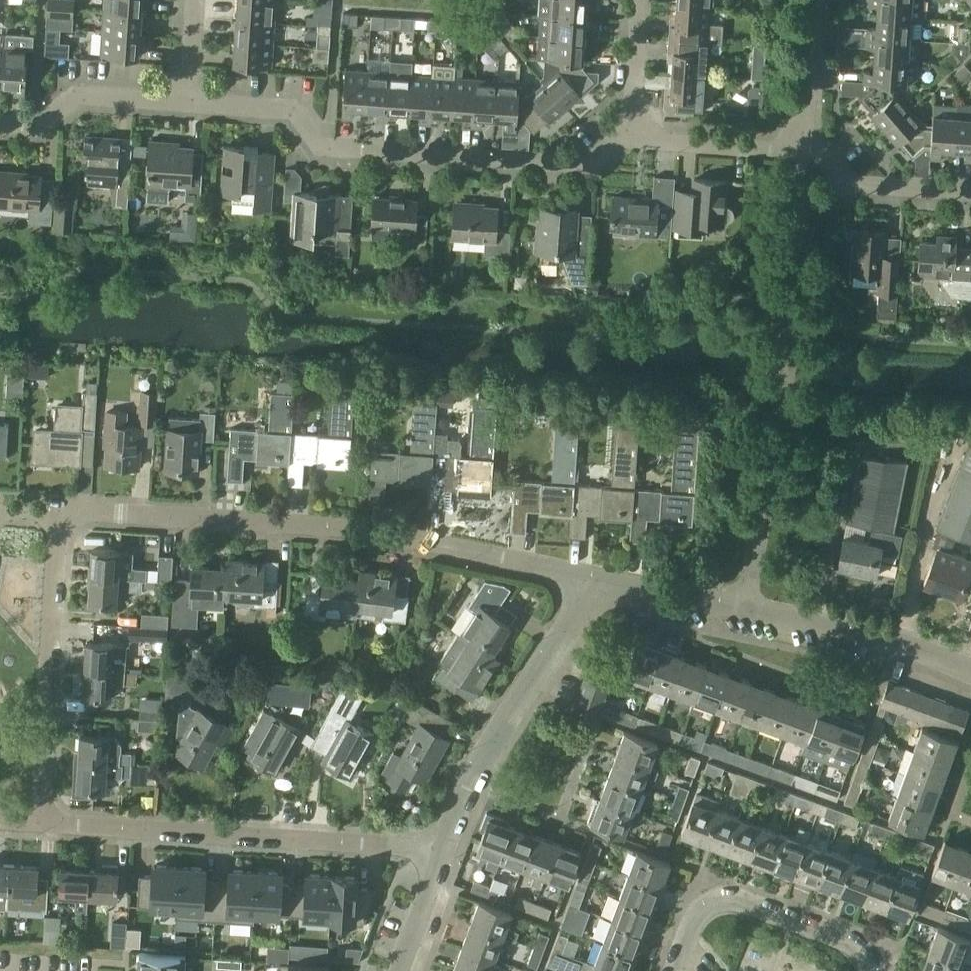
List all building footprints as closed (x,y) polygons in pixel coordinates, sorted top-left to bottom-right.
[(104,10),(142,12),(143,0),(105,0),(104,10)] [(276,0),(239,0),(237,19),(275,22),(277,0),(276,0)] [(587,17),(588,0),(540,0),(539,14),(549,14),(587,17)] [(869,3),(879,3),(878,15),(923,18),(924,0),(869,0),(869,3)] [(970,8),(970,0),(969,0),(962,0),(962,7),(970,8)] [(505,11),(506,3),(494,2),(493,10),(505,11)] [(677,3),(676,21),(671,21),(670,37),(710,40),(723,41),(724,23),(712,23),(713,6),(677,3)] [(59,28),(60,15),(73,16),(74,7),(48,6),(47,27),(59,28)] [(103,31),(141,34),(142,12),(104,10),(103,31)] [(350,13),(349,25),(358,25),(358,13),(350,13)] [(587,17),(549,14),(548,36),(586,39),(587,17)] [(386,15),(385,27),(393,28),(394,16),(386,15)] [(877,27),(846,25),(845,35),(919,40),(921,40),(923,18),(878,15),(877,27)] [(332,17),(320,17),(308,16),(308,24),(319,25),(331,25),(332,17)] [(415,17),(402,16),(394,16),(393,28),(402,28),(415,29),(415,17)] [(429,18),(428,30),(436,31),(437,19),(429,18)] [(236,41),(274,43),(275,22),(237,19),(236,41)] [(445,31),(446,19),(437,19),(436,31),(445,31)] [(472,21),(471,33),(480,34),(480,22),(472,21)] [(511,21),(502,29),(508,36),(517,28),(511,21)] [(331,26),(319,25),(318,42),(330,43),(331,26)] [(960,25),(960,34),(970,35),(970,26),(960,25)] [(47,27),(45,55),(67,57),(68,43),(58,42),(59,28),(47,27)] [(513,42),(522,34),(517,28),(508,36),(513,42)] [(101,54),(139,56),(141,34),(103,31),(101,54)] [(25,94),(29,47),(34,47),(35,34),(7,32),(6,45),(3,83),(15,84),(15,93),(25,94)] [(489,41),(494,47),(503,40),(498,33),(489,41)] [(970,43),(970,35),(960,34),(959,43),(970,43)] [(539,35),(538,58),(546,58),(560,59),(584,60),(586,39),(548,36),(539,35)] [(919,40),(845,35),(844,44),(876,46),(875,58),(918,61),(919,40)] [(670,37),(669,54),(673,55),(672,72),(708,75),(710,40),(670,37)] [(500,54),(509,46),(503,40),(494,47),(500,54)] [(234,63),(272,66),(274,43),(236,41),(234,63)] [(948,55),(955,64),(970,51),(970,45),(970,43),(959,43),(952,42),(952,50),(953,51),(948,55)] [(313,60),(329,61),(330,48),(314,47),(313,60)] [(941,60),(949,69),(955,64),(948,55),(941,60)] [(865,70),(864,80),(874,81),(874,80),(897,82),(897,83),(906,83),(916,84),(918,61),(875,58),(874,70),(865,70)] [(580,92),(595,79),(595,65),(584,65),(584,60),(560,59),(560,69),(544,83),(566,107),(566,108),(567,107),(581,94),(580,92)] [(409,111),(412,61),(391,60),(390,72),(387,119),(396,120),(397,110),(409,111)] [(434,63),(412,61),(409,111),(421,112),(420,122),(430,122),(433,75),(434,64),(434,63)] [(966,63),(960,69),(967,78),(970,75),(970,69),(966,63)] [(457,65),(434,64),(433,75),(430,122),(439,123),(440,113),(453,114),(457,65)] [(346,69),(343,107),(343,116),(353,117),(354,107),(366,108),(369,70),(346,69)] [(953,74),(959,80),(961,83),(967,78),(960,69),(953,74)] [(369,70),(366,108),(378,109),(377,119),(387,119),(390,72),(369,70)] [(672,72),(671,91),(666,90),(665,107),(705,110),(708,75),(672,72)] [(456,76),(453,114),(464,115),(463,125),(473,125),(477,78),(456,76)] [(477,78),(473,125),(483,126),(483,116),(495,117),(498,79),(477,78)] [(519,95),(520,81),(498,79),(495,117),(507,118),(506,128),(517,128),(518,119),(517,119),(519,95)] [(897,92),(897,83),(897,82),(874,80),(874,81),(873,86),(860,97),(869,107),(874,112),(872,114),(885,129),(910,107),(909,107),(897,92)] [(566,107),(544,83),(529,96),(519,95),(517,119),(518,119),(523,119),(534,132),(549,119),(551,121),(566,108),(566,107)] [(763,101),(749,100),(748,117),(757,117),(762,118),(763,101)] [(956,116),(954,149),(966,149),(965,159),(970,159),(970,105),(957,104),(956,116)] [(934,123),(933,123),(923,123),(910,107),(885,129),(898,144),(900,143),(913,158),(926,147),(931,147),(932,147),(934,123)] [(932,147),(931,147),(931,157),(941,157),(942,148),(954,149),(956,116),(934,114),(933,123),(934,123),(932,147)] [(121,139),(86,136),(85,152),(89,152),(87,181),(111,182),(114,203),(114,204),(129,204),(132,154),(133,146),(120,145),(121,139)] [(149,184),(148,200),(170,201),(171,186),(171,182),(187,183),(187,191),(186,199),(201,200),(201,192),(204,152),(192,151),(193,147),(168,146),(168,142),(152,141),(151,146),(151,155),(150,164),(149,184)] [(276,153),(258,152),(258,154),(245,153),(245,147),(225,146),(221,191),(234,192),(233,202),(254,203),(254,207),(272,208),(276,153)] [(30,207),(29,222),(52,223),(54,197),(40,196),(41,177),(42,175),(17,174),(17,172),(0,170),(0,205),(30,207)] [(612,227),(640,229),(639,234),(655,236),(655,235),(671,236),(676,177),(655,175),(653,198),(614,196),(612,227)] [(727,181),(694,178),(693,203),(677,202),(674,234),(707,236),(708,222),(724,223),(724,221),(728,222),(732,220),(734,217),(734,212),(733,209),(729,207),(725,206),(727,181)] [(286,190),(285,200),(293,200),(290,239),(337,242),(336,254),(349,255),(354,195),(330,194),(331,185),(328,187),(326,184),(315,189),(315,193),(301,192),(294,191),(286,190)] [(393,226),(415,228),(415,238),(427,239),(429,215),(417,214),(418,199),(375,196),(373,225),(372,237),(392,238),(393,226)] [(71,227),(73,201),(59,201),(57,226),(71,227)] [(486,238),(485,253),(510,255),(511,231),(497,230),(499,207),(455,204),(452,236),(486,238)] [(544,208),(543,221),(539,221),(537,251),(560,252),(573,280),(588,281),(591,234),(576,233),(577,210),(544,208)] [(185,211),(182,239),(196,240),(199,212),(185,211)] [(50,234),(45,228),(36,237),(41,242),(41,243),(50,234)] [(853,272),(853,284),(877,286),(877,293),(879,294),(878,308),(881,308),(897,309),(901,257),(885,256),(886,232),(856,230),(853,272)] [(955,248),(956,237),(939,235),(939,242),(922,241),(919,273),(935,274),(950,296),(970,297),(970,249),(955,248)] [(590,282),(589,293),(597,294),(598,282),(590,282)] [(853,304),(843,294),(840,297),(850,307),(853,304)] [(230,427),(227,480),(243,481),(245,453),(257,454),(256,460),(288,462),(289,455),(290,455),(291,431),(292,431),(294,393),(295,378),(278,378),(278,392),(271,391),(268,429),(230,427)] [(483,403),(492,404),(493,392),(483,391),(483,403)] [(59,406),(57,425),(60,426),(59,431),(37,429),(35,460),(70,462),(79,463),(80,451),(81,433),(82,433),(83,428),(95,429),(97,393),(84,392),(83,407),(59,406)] [(143,400),(141,423),(155,425),(156,425),(158,395),(143,393),(143,400)] [(328,434),(292,431),(291,431),(290,455),(289,455),(288,462),(287,484),(302,485),(304,457),(318,458),(317,464),(350,467),(350,459),(354,397),(331,395),(328,434)] [(438,403),(414,401),(411,451),(373,449),(372,460),(369,502),(385,503),(387,475),(399,475),(399,482),(430,484),(431,477),(432,477),(434,453),(438,403)] [(429,505),(445,507),(447,479),(460,480),(459,486),(492,489),(492,482),(497,407),(474,405),(470,456),(461,455),(462,442),(459,438),(447,437),(444,441),(443,454),(434,453),(432,477),(431,477),(430,484),(429,505)] [(214,439),(216,411),(200,410),(200,418),(170,416),(169,428),(166,468),(185,470),(185,471),(198,472),(199,462),(198,462),(200,438),(214,439)] [(107,465),(139,467),(142,428),(126,426),(126,419),(127,413),(108,411),(107,418),(106,440),(109,440),(107,465)] [(514,479),(514,483),(510,531),(525,532),(527,505),(540,506),(539,512),(571,514),(572,508),(573,508),(575,483),(580,413),(557,411),(552,482),(514,479)] [(617,415),(612,486),(575,483),(573,508),(572,508),(571,514),(570,535),(586,537),(588,509),(599,510),(599,517),(631,519),(632,512),(634,487),(635,487),(640,417),(617,415)] [(676,420),(671,490),(635,487),(634,487),(632,512),(631,519),(630,540),(646,541),(648,513),(660,514),(659,521),(692,523),(699,421),(676,420)] [(960,466),(970,470),(970,437),(960,466)] [(894,529),(908,460),(860,456),(860,457),(847,520),(894,529)] [(939,528),(956,535),(970,540),(970,470),(960,466),(937,527),(939,528)] [(874,530),(871,541),(844,536),(838,565),(853,568),(853,571),(871,574),(871,572),(876,573),(881,550),(897,553),(901,535),(874,530)] [(960,597),(970,568),(970,559),(950,551),(939,547),(935,555),(924,583),(960,597)] [(93,550),(91,576),(118,578),(129,579),(144,580),(147,580),(148,568),(144,568),(133,567),(134,553),(93,550)] [(173,555),(161,554),(159,581),(171,582),(173,555)] [(262,580),(263,561),(227,559),(227,568),(226,595),(254,597),(253,606),(276,607),(278,581),(262,580)] [(175,584),(174,610),(197,611),(197,603),(225,604),(226,595),(227,568),(192,566),(191,585),(175,584)] [(360,570),(359,579),(356,605),(354,614),(375,617),(376,608),(384,609),(383,618),(405,621),(409,595),(394,593),(396,575),(360,570)] [(307,591),(303,616),(326,619),(327,611),(354,614),(356,605),(359,579),(325,574),(323,593),(307,591)] [(91,576),(89,603),(116,605),(118,578),(91,576)] [(144,580),(129,579),(129,586),(127,586),(126,589),(129,589),(129,591),(143,591),(144,580)] [(510,624),(494,613),(502,601),(511,587),(504,583),(485,580),(468,606),(476,611),(461,633),(491,653),(510,624)] [(150,614),(143,613),(142,625),(168,627),(169,617),(150,614)] [(140,638),(150,639),(167,642),(168,627),(142,625),(140,638)] [(459,632),(439,662),(441,663),(432,677),(454,691),(463,678),(479,689),(499,658),(491,653),(461,633),(459,632)] [(639,637),(625,674),(649,683),(661,653),(663,649),(652,645),(653,642),(639,637)] [(87,642),(85,669),(113,670),(125,672),(126,660),(114,659),(115,644),(87,642)] [(683,661),(684,657),(663,648),(663,649),(661,653),(650,683),(672,691),(683,661)] [(683,661),(672,691),(694,699),(705,669),(706,669),(708,665),(698,661),(696,665),(684,661),(683,661)] [(138,673),(125,672),(113,670),(85,669),(84,695),(111,696),(112,683),(137,685),(138,673)] [(584,680),(608,689),(612,678),(588,669),(584,680)] [(700,714),(704,703),(717,708),(728,677),(729,677),(731,673),(720,669),(719,674),(706,669),(705,669),(694,699),(690,711),(700,714)] [(179,705),(177,735),(177,738),(181,738),(174,751),(202,766),(215,742),(223,747),(234,729),(198,708),(190,708),(193,674),(166,672),(165,699),(182,700),(182,705),(179,705)] [(751,686),(753,681),(743,678),(742,682),(729,677),(728,677),(717,708),(739,716),(751,686)] [(270,680),(268,699),(310,705),(312,685),(270,680)] [(608,689),(584,680),(580,692),(604,701),(608,689)] [(889,681),(881,703),(888,706),(894,708),(902,686),(889,681)] [(346,683),(312,744),(327,752),(322,760),(350,775),(369,742),(374,733),(350,720),(364,693),(346,683)] [(751,686),(739,716),(762,724),(773,693),(774,694),(776,689),(765,686),(764,690),(751,686)] [(902,686),(894,708),(961,732),(969,709),(902,686)] [(576,704),(600,713),(604,701),(580,692),(576,704)] [(773,693),(762,724),(784,732),(796,702),(798,698),(788,694),(786,699),(774,694),(773,693)] [(394,750),(382,771),(391,776),(387,782),(397,787),(403,790),(412,774),(424,780),(448,738),(444,736),(453,720),(412,698),(402,716),(419,725),(402,755),(394,750)] [(796,702),(784,732),(807,740),(818,710),(819,710),(820,706),(810,702),(809,707),(796,702)] [(875,719),(870,734),(880,738),(885,723),(882,721),(888,706),(881,703),(875,719)] [(150,708),(141,707),(140,719),(161,720),(162,709),(150,708)] [(263,709),(243,747),(251,751),(248,756),(276,771),(294,737),(299,729),(271,713),(263,709)] [(638,715),(622,710),(618,720),(634,725),(638,715)] [(818,710),(807,740),(804,750),(827,758),(841,719),(842,719),(843,714),(833,710),(831,715),(819,710),(818,710)] [(660,724),(644,718),(641,728),(656,733),(660,724)] [(848,768),(865,722),(855,718),(853,724),(842,719),(841,719),(827,758),(836,761),(835,763),(848,768)] [(139,729),(150,731),(160,732),(161,720),(140,719),(139,729)] [(682,732),(667,726),(663,736),(679,742),(682,732)] [(958,740),(923,727),(914,750),(950,763),(953,755),(955,755),(960,741),(958,740)] [(658,743),(624,731),(616,754),(649,766),(658,743)] [(705,740),(689,734),(685,744),(701,750),(705,740)] [(862,757),(872,760),(880,738),(870,734),(867,741),(862,757)] [(81,736),(80,751),(78,751),(77,761),(136,765),(137,752),(121,752),(122,744),(116,738),(81,736)] [(727,748),(712,742),(708,752),(724,758),(727,748)] [(945,777),(947,778),(952,764),(950,763),(914,750),(906,773),(942,785),(945,777)] [(750,756),(735,751),(731,761),(747,766),(750,756)] [(608,776),(641,789),(651,792),(659,770),(649,766),(616,754),(608,776)] [(690,755),(684,771),(694,774),(700,758),(690,755)] [(853,779),(863,783),(872,760),(862,757),(853,779)] [(772,765),(757,759),(753,769),(769,774),(772,765)] [(77,761),(76,771),(75,771),(73,794),(95,795),(95,789),(105,790),(106,776),(116,776),(117,775),(131,776),(131,782),(146,783),(147,765),(136,765),(77,761)] [(704,770),(721,777),(725,767),(708,761),(704,770)] [(795,773),(779,767),(776,777),(792,783),(795,773)] [(738,772),(730,793),(746,798),(750,787),(753,777),(738,772)] [(937,799),(932,797),(936,785),(941,787),(942,785),(906,773),(898,795),(933,808),(937,799)] [(818,781),(802,775),(799,785),(814,791),(818,781)] [(599,799),(632,811),(641,789),(608,776),(599,799)] [(766,793),(770,783),(753,777),(750,787),(766,793)] [(840,789),(825,784),(822,794),(837,799),(840,789)] [(689,788),(679,785),(674,801),(683,805),(689,788)] [(861,791),(851,787),(845,802),(855,806),(861,791)] [(783,788),(779,798),(795,804),(799,794),(783,788)] [(696,792),(681,833),(704,842),(716,809),(719,800),(696,792)] [(812,810),(815,800),(799,794),(795,804),(812,810)] [(890,818),(925,831),(929,821),(929,820),(931,820),(936,809),(933,808),(898,795),(890,818)] [(603,826),(624,834),(632,811),(599,799),(596,808),(592,806),(587,821),(591,825),(602,829),(603,826)] [(668,816),(678,820),(683,805),(674,801),(668,816)] [(828,805),(825,814),(841,820),(844,811),(828,805)] [(727,850),(739,817),(716,809),(704,842),(727,850)] [(857,826),(860,816),(844,811),(841,820),(857,826)] [(496,870),(501,859),(513,826),(502,821),(503,818),(486,812),(480,828),(484,830),(477,850),(489,855),(485,866),(496,870)] [(739,817),(727,850),(750,859),(762,825),(739,817)] [(873,821),(869,831),(885,837),(889,827),(873,821)] [(772,867),(784,834),(762,825),(750,859),(772,867)] [(513,826),(501,859),(523,867),(535,834),(513,826)] [(902,843),(905,833),(889,827),(885,837),(902,843)] [(795,875),(807,842),(810,832),(799,828),(796,838),(784,834),(772,867),(795,875)] [(663,830),(657,846),(667,850),(673,834),(663,830)] [(545,875),(557,842),(535,834),(523,867),(535,871),(531,883),(541,887),(545,875)] [(919,838),(915,847),(931,853),(935,844),(919,838)] [(957,848),(946,843),(947,839),(946,839),(933,874),(956,883),(968,852),(969,848),(959,844),(957,848)] [(568,884),(581,851),(557,842),(545,875),(568,884)] [(602,846),(592,842),(586,858),(596,861),(602,846)] [(807,842),(795,875),(817,884),(829,851),(807,842)] [(670,863),(637,851),(629,874),(662,886),(670,863)] [(840,892),(852,859),(829,851),(817,884),(840,892)] [(968,852),(956,883),(970,888),(970,853),(968,852)] [(580,874),(590,877),(596,861),(586,858),(580,874)] [(862,900),(874,867),(852,859),(840,892),(862,900)] [(7,909),(8,892),(10,865),(0,864),(0,909),(7,909)] [(88,905),(116,907),(119,865),(103,864),(103,870),(90,870),(88,896),(88,903),(88,905)] [(21,910),(22,892),(37,893),(39,867),(10,865),(8,892),(7,909),(21,910)] [(177,908),(180,866),(155,865),(154,875),(140,874),(138,905),(176,908),(177,908)] [(176,917),(215,920),(218,879),(204,878),(205,868),(180,866),(177,908),(176,908),(176,917)] [(874,867),(862,900),(885,909),(897,875),(874,867)] [(88,911),(88,905),(88,903),(88,896),(90,870),(62,868),(60,901),(60,903),(77,904),(76,911),(88,911)] [(231,880),(218,879),(215,920),(254,922),(255,913),(254,912),(256,871),(232,869),(231,880)] [(287,914),(292,915),(294,884),(281,883),(281,872),(256,871),(254,912),(255,913),(287,914)] [(292,915),(330,917),(331,917),(333,875),(308,874),(308,884),(294,884),(292,915)] [(620,896),(653,909),(662,886),(629,874),(620,896)] [(357,887),(358,877),(333,875),(331,917),(330,917),(329,922),(364,924),(376,889),(357,887)] [(908,917),(909,916),(920,884),(897,875),(885,909),(908,917)] [(474,879),(471,889),(487,895),(491,885),(474,879)] [(491,885),(487,895),(503,901),(506,891),(491,885)] [(585,891),(575,887),(570,903),(579,907),(585,891)] [(519,896),(516,906),(532,912),(535,902),(519,896)] [(612,919),(645,931),(653,909),(620,896),(612,919)] [(511,913),(479,900),(470,923),(502,935),(515,940),(518,931),(506,926),(511,913)] [(923,901),(919,911),(943,920),(947,910),(923,901)] [(535,902),(532,912),(548,918),(552,908),(535,902)] [(563,919),(573,923),(579,907),(570,903),(563,919)] [(953,913),(950,923),(966,928),(969,919),(953,913)] [(47,916),(46,941),(60,942),(61,917),(47,916)] [(604,941),(637,954),(645,931),(612,919),(604,941)] [(113,922),(112,946),(125,946),(126,923),(113,922)] [(502,935),(470,923),(462,945),(494,958),(502,935)] [(938,927),(930,950),(963,962),(970,941),(970,940),(938,927)] [(128,928),(126,945),(127,945),(135,946),(140,946),(141,929),(128,928)] [(549,935),(540,932),(534,947),(543,950),(549,935)] [(568,936),(559,933),(553,948),(563,951),(568,936)] [(176,934),(175,945),(186,945),(186,935),(176,934)] [(604,941),(595,964),(615,970),(630,970),(637,954),(604,941)] [(291,945),(290,956),(328,959),(329,947),(291,945)] [(462,945),(454,968),(462,970),(489,970),(494,958),(462,945)] [(280,947),(280,962),(289,962),(289,948),(280,947)] [(348,947),(347,960),(359,960),(364,948),(348,947)] [(528,963),(537,967),(543,950),(534,947),(528,963)] [(556,968),(557,967),(568,970),(615,970),(595,964),(563,951),(553,948),(547,964),(556,968)] [(923,970),(960,970),(963,962),(930,950),(923,970)] [(138,970),(185,970),(186,956),(140,952),(138,970)] [(230,967),(230,958),(218,958),(218,966),(230,967)] [(230,958),(230,967),(242,967),(242,959),(230,958)] [(279,970),(330,970),(331,966),(279,962),(279,970)]
